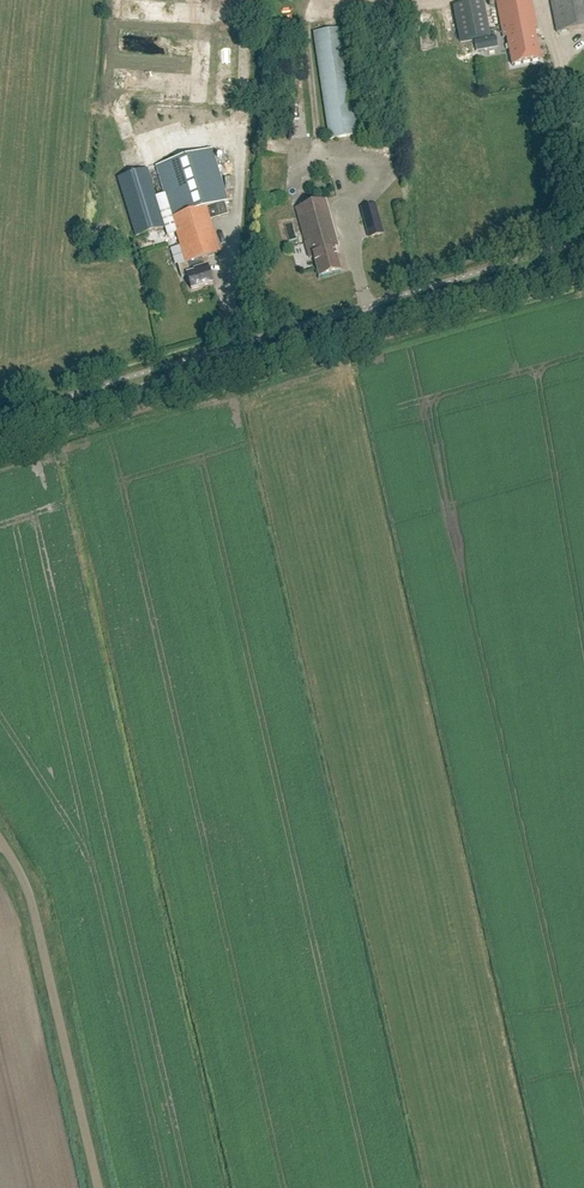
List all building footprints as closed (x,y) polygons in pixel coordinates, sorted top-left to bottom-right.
[(540,59),(536,36),(535,28),(537,28),(532,0),(496,0),(503,37),(506,37),(512,65),(540,59)] [(583,28),(583,0),(550,0),(556,33),(583,28)] [(459,42),(490,36),(483,1),(453,6),(459,42)] [(329,139),(358,135),(342,28),(313,32),(329,139)] [(476,52),(486,50),(484,40),(474,42),(476,52)] [(210,220),(228,214),(225,201),(228,200),(212,149),(156,166),(172,218),(163,220),(165,227),(167,234),(176,232),(185,262),(177,264),(181,278),(187,277),(191,290),(213,283),(207,266),(201,268),(199,259),(220,252),(210,220)] [(136,236),(165,227),(163,220),(147,169),(118,178),(136,236)] [(226,178),(226,188),(234,188),(233,178),(226,178)] [(341,270),(334,248),(339,246),(326,199),(296,208),(310,258),(314,257),(319,277),(341,270)] [(369,237),(383,233),(376,204),(361,208),(369,237)]
